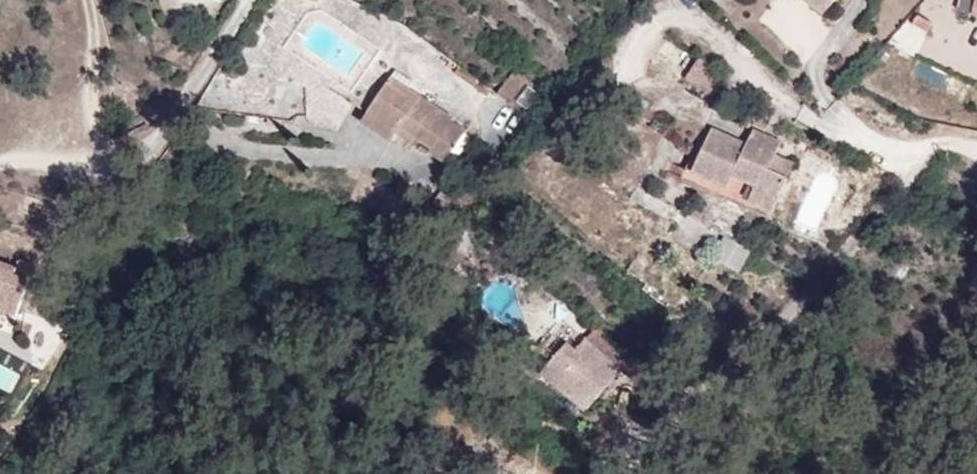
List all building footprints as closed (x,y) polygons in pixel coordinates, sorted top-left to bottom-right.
[(838,20),(852,0),(804,0),(838,20)] [(681,84),(703,97),(719,71),(697,58),(681,84)] [(499,99),(528,110),(539,81),(510,70),(499,99)] [(493,123),(404,80),(368,125),(470,170),(493,123)] [(892,187),(723,128),(712,175),(866,237),(892,187)] [(714,207),(710,221),(732,228),(737,214),(714,207)] [(0,252),(0,317),(37,331),(50,263),(0,252)] [(668,381),(582,314),(549,371),(609,437),(668,381)] [(22,372),(0,363),(0,388),(13,394),(22,372)]
